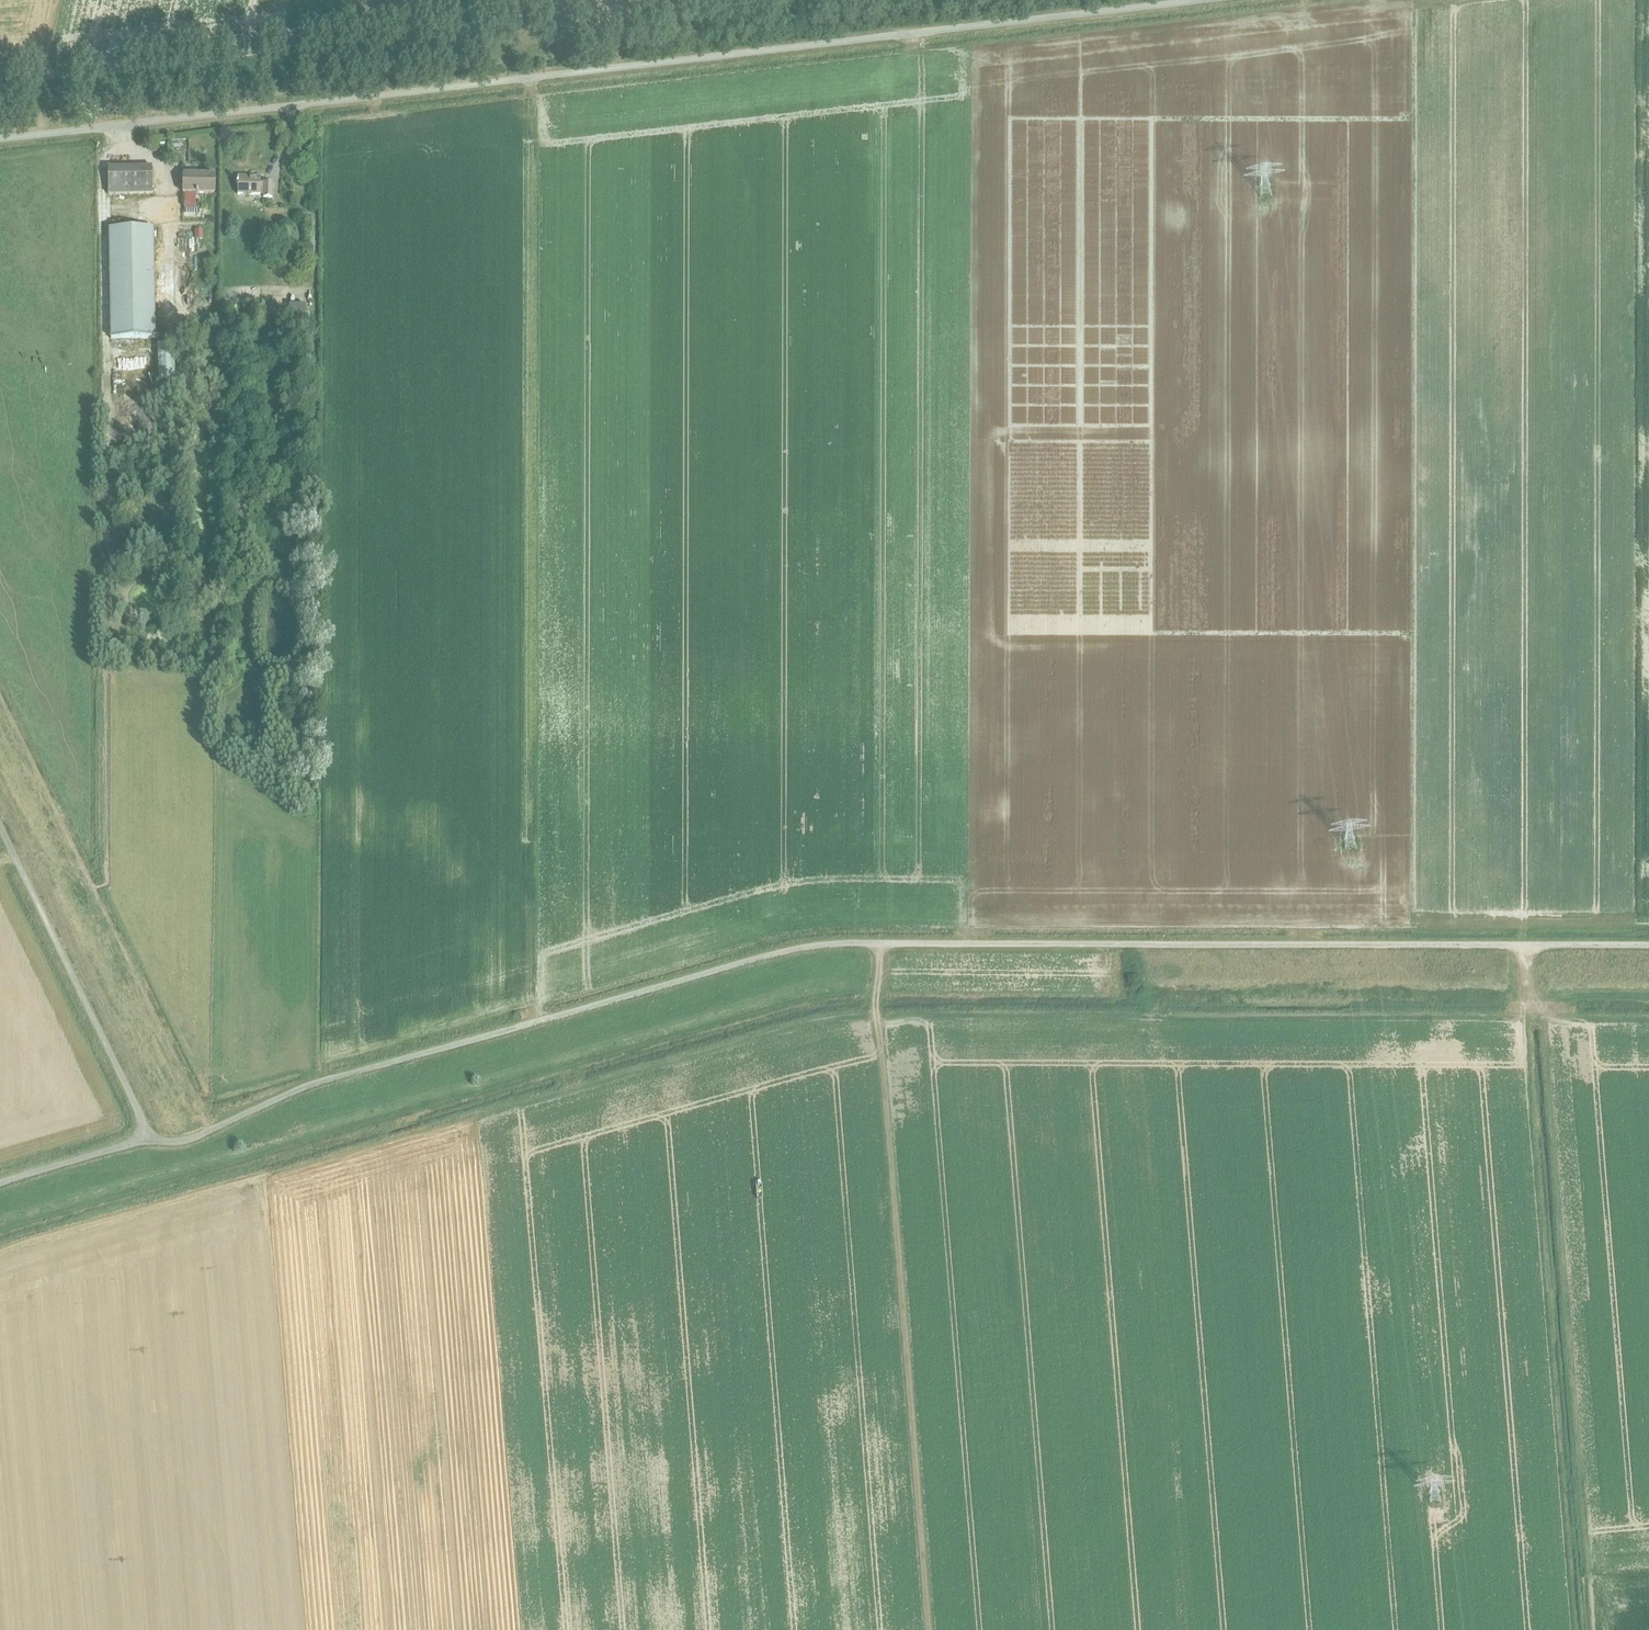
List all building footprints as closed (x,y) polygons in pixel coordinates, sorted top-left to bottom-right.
[(107,168),(108,194),(153,194),(152,167),(107,168)] [(183,193),(214,194),(215,175),(183,175),(183,193)] [(264,198),(273,198),(273,183),(264,182),(264,183),(261,183),(261,180),(255,179),(255,176),(238,176),(238,181),(237,181),(237,184),(238,184),(238,195),(260,195),(260,193),(264,193),(264,198)] [(184,219),(185,227),(201,226),(200,217),(184,219)] [(111,244),(112,291),(112,341),(155,340),(154,290),(153,229),(111,230),(111,244)] [(206,231),(206,243),(214,243),(214,231),(206,231)] [(307,317),(308,303),(292,302),(291,316),(307,317)] [(163,378),(151,378),(151,391),(163,391),(163,378)]
